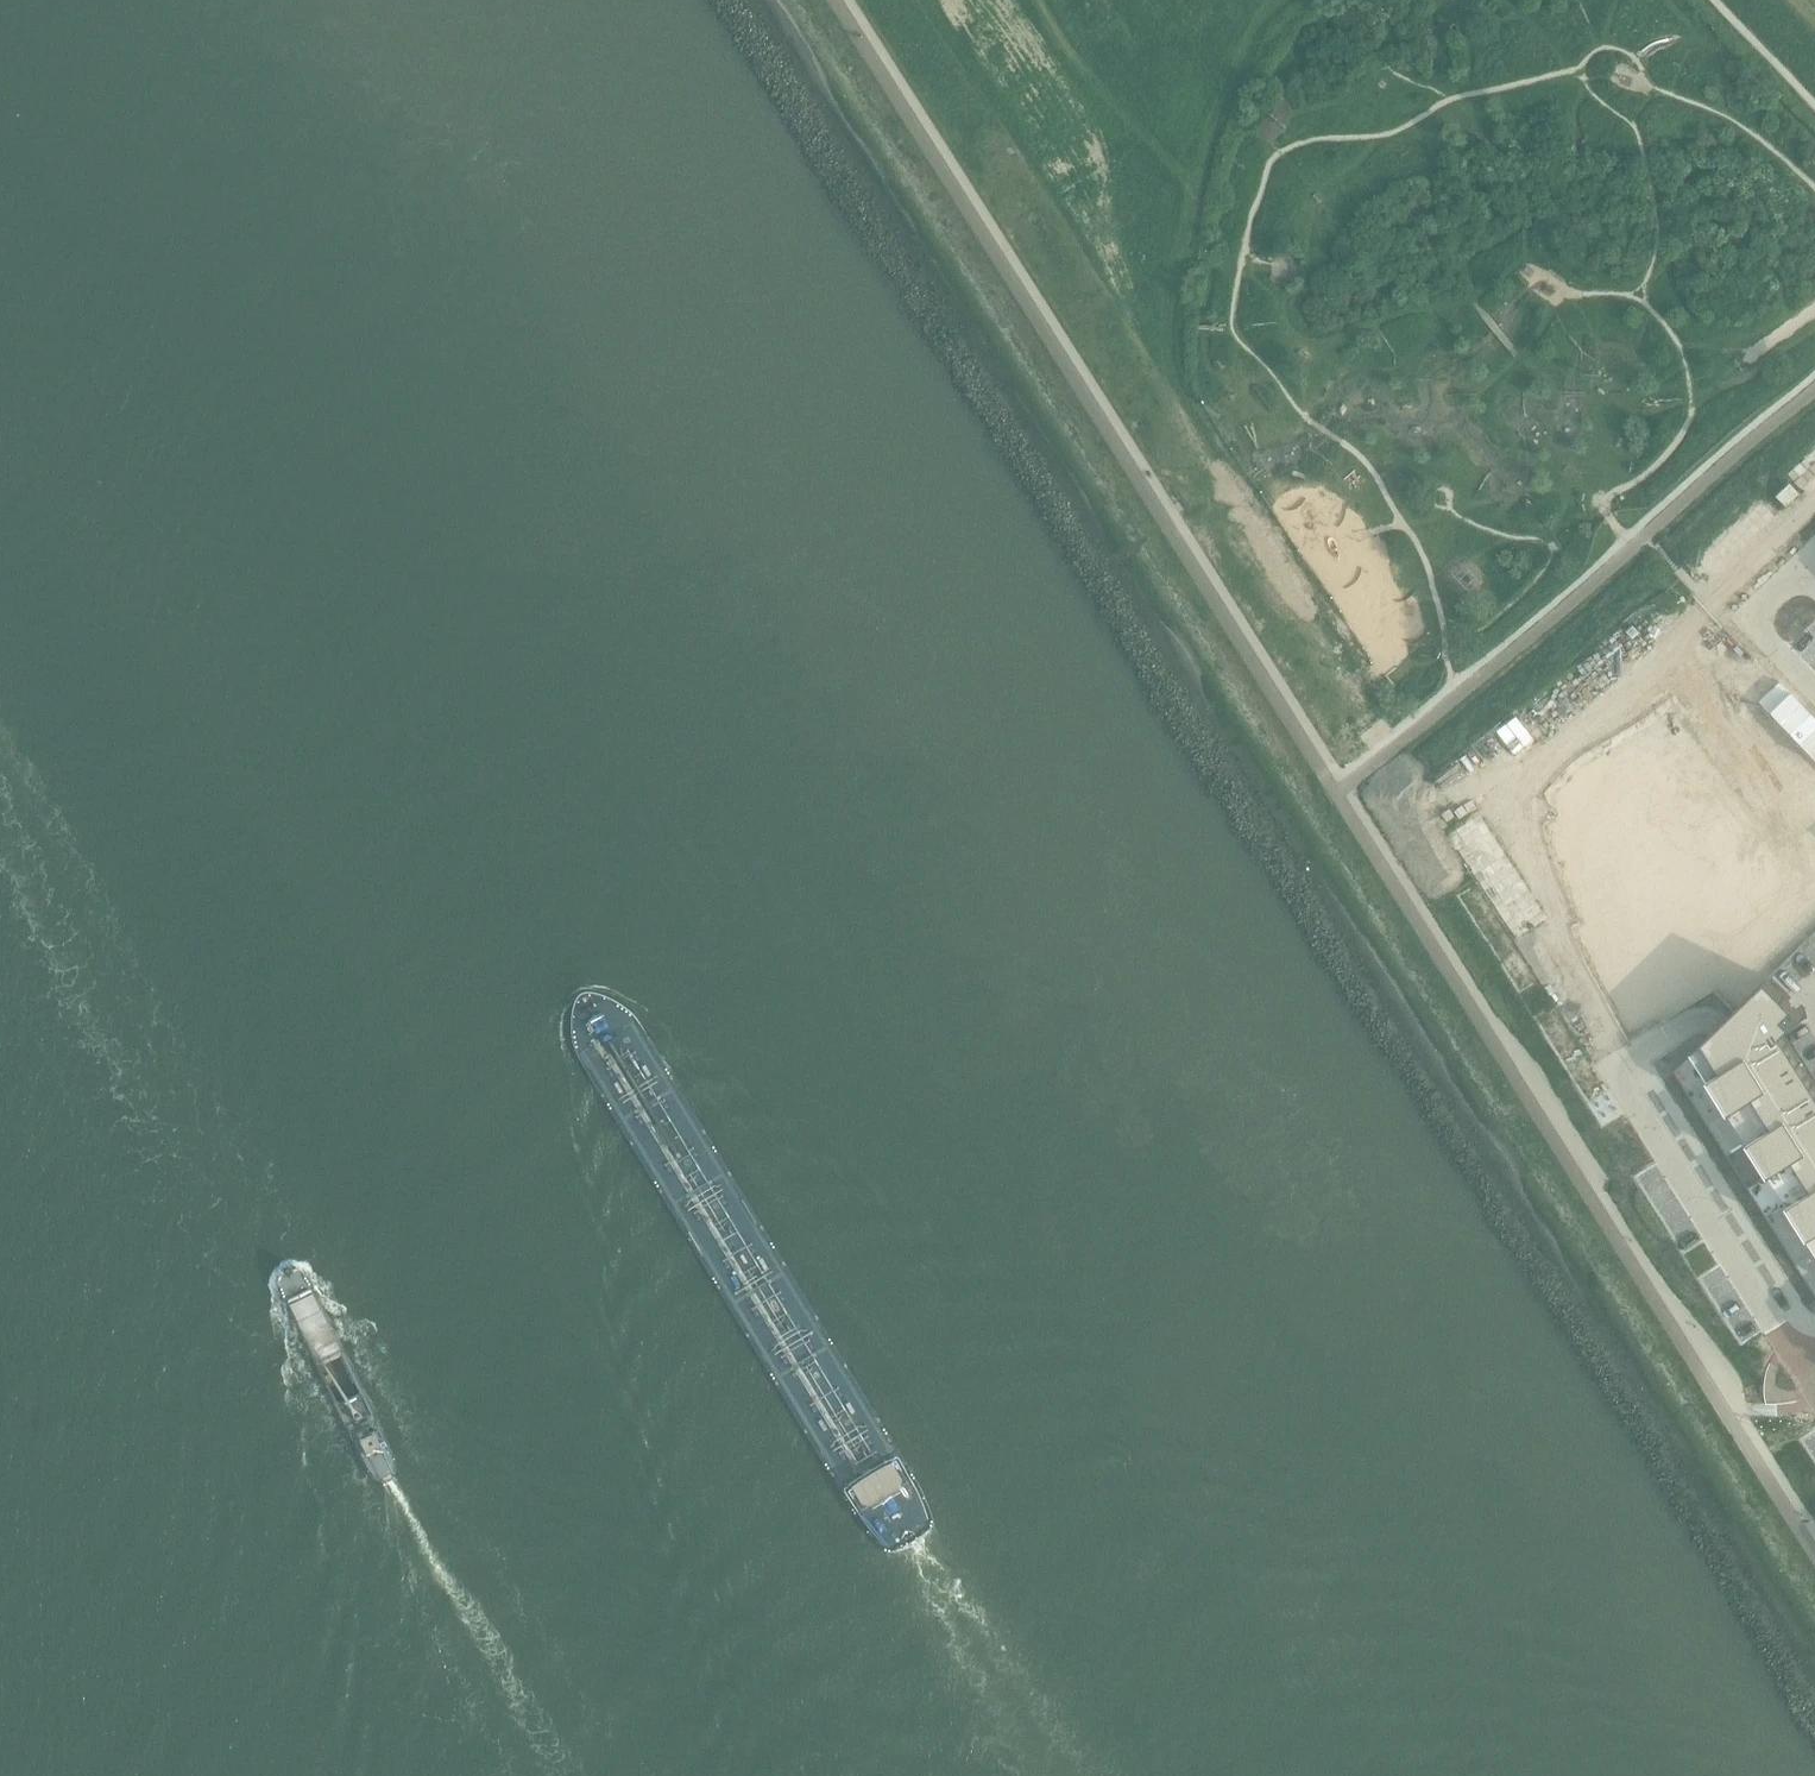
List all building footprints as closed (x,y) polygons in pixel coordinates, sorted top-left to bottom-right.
[(1789,484),(1775,497),(1785,507),(1798,493),(1789,484)] [(1646,787),(1604,813),(1647,910),(1726,858),(1689,760),(1646,787)] [(1692,1046),(1814,1244),(1814,1101),(1780,1042),(1807,1018),(1767,977),(1692,1046)]
